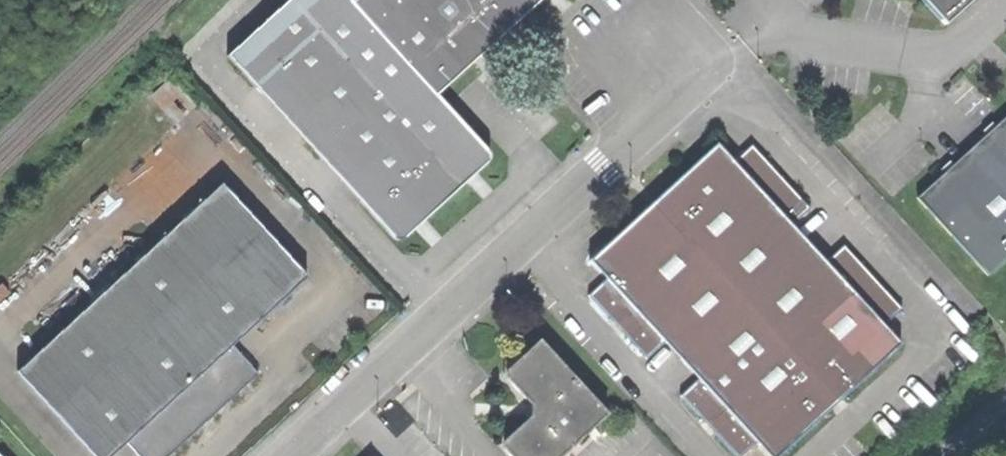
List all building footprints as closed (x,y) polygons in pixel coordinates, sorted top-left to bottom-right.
[(437,96),(351,0),(285,0),(226,53),(265,98),(271,93),(307,133),(301,138),(322,161),(327,156),(363,196),(357,201),(391,238),(397,245),(403,239),(413,230),(408,224),(420,214),(425,219),(466,183),(460,177),(471,167),(477,173),(487,164),(487,149),(437,96)] [(437,96),(470,66),(463,60),(483,42),(489,49),(520,20),(541,1),(540,0),(351,0),(437,96)] [(943,25),(971,0),(921,0),(943,25)] [(470,66),(489,49),(483,42),(463,60),(470,66)] [(265,98),(301,138),(307,133),(271,93),(265,98)] [(915,198),(987,278),(1005,260),(1005,116),(915,198)] [(716,144),(660,195),(659,210),(644,209),(619,232),(589,260),(606,279),(665,343),(698,379),(756,443),(768,455),(780,455),(830,410),(831,395),(845,397),(901,345),(884,327),(825,263),(792,226),(733,162),(716,144)] [(751,146),(733,162),(792,226),(810,209),(751,146)] [(322,161),(357,201),(363,196),(327,156),(322,161)] [(466,183),(477,173),(471,167),(460,177),(466,183)] [(221,183),(16,370),(94,455),(111,455),(125,443),(232,345),(307,278),(221,183)] [(413,230),(425,219),(420,214),(408,224),(413,230)] [(843,246),(825,263),(884,327),(902,310),(843,246)] [(646,360),(665,343),(606,279),(587,296),(646,360)] [(538,340),(522,354),(506,369),(505,379),(528,404),(528,419),(504,441),(503,450),(509,455),(562,455),(607,416),(538,340)] [(232,345),(125,443),(137,455),(167,455),(206,420),(258,373),(232,345)] [(756,443),(698,379),(679,396),(734,455),(742,455),(756,443)]
